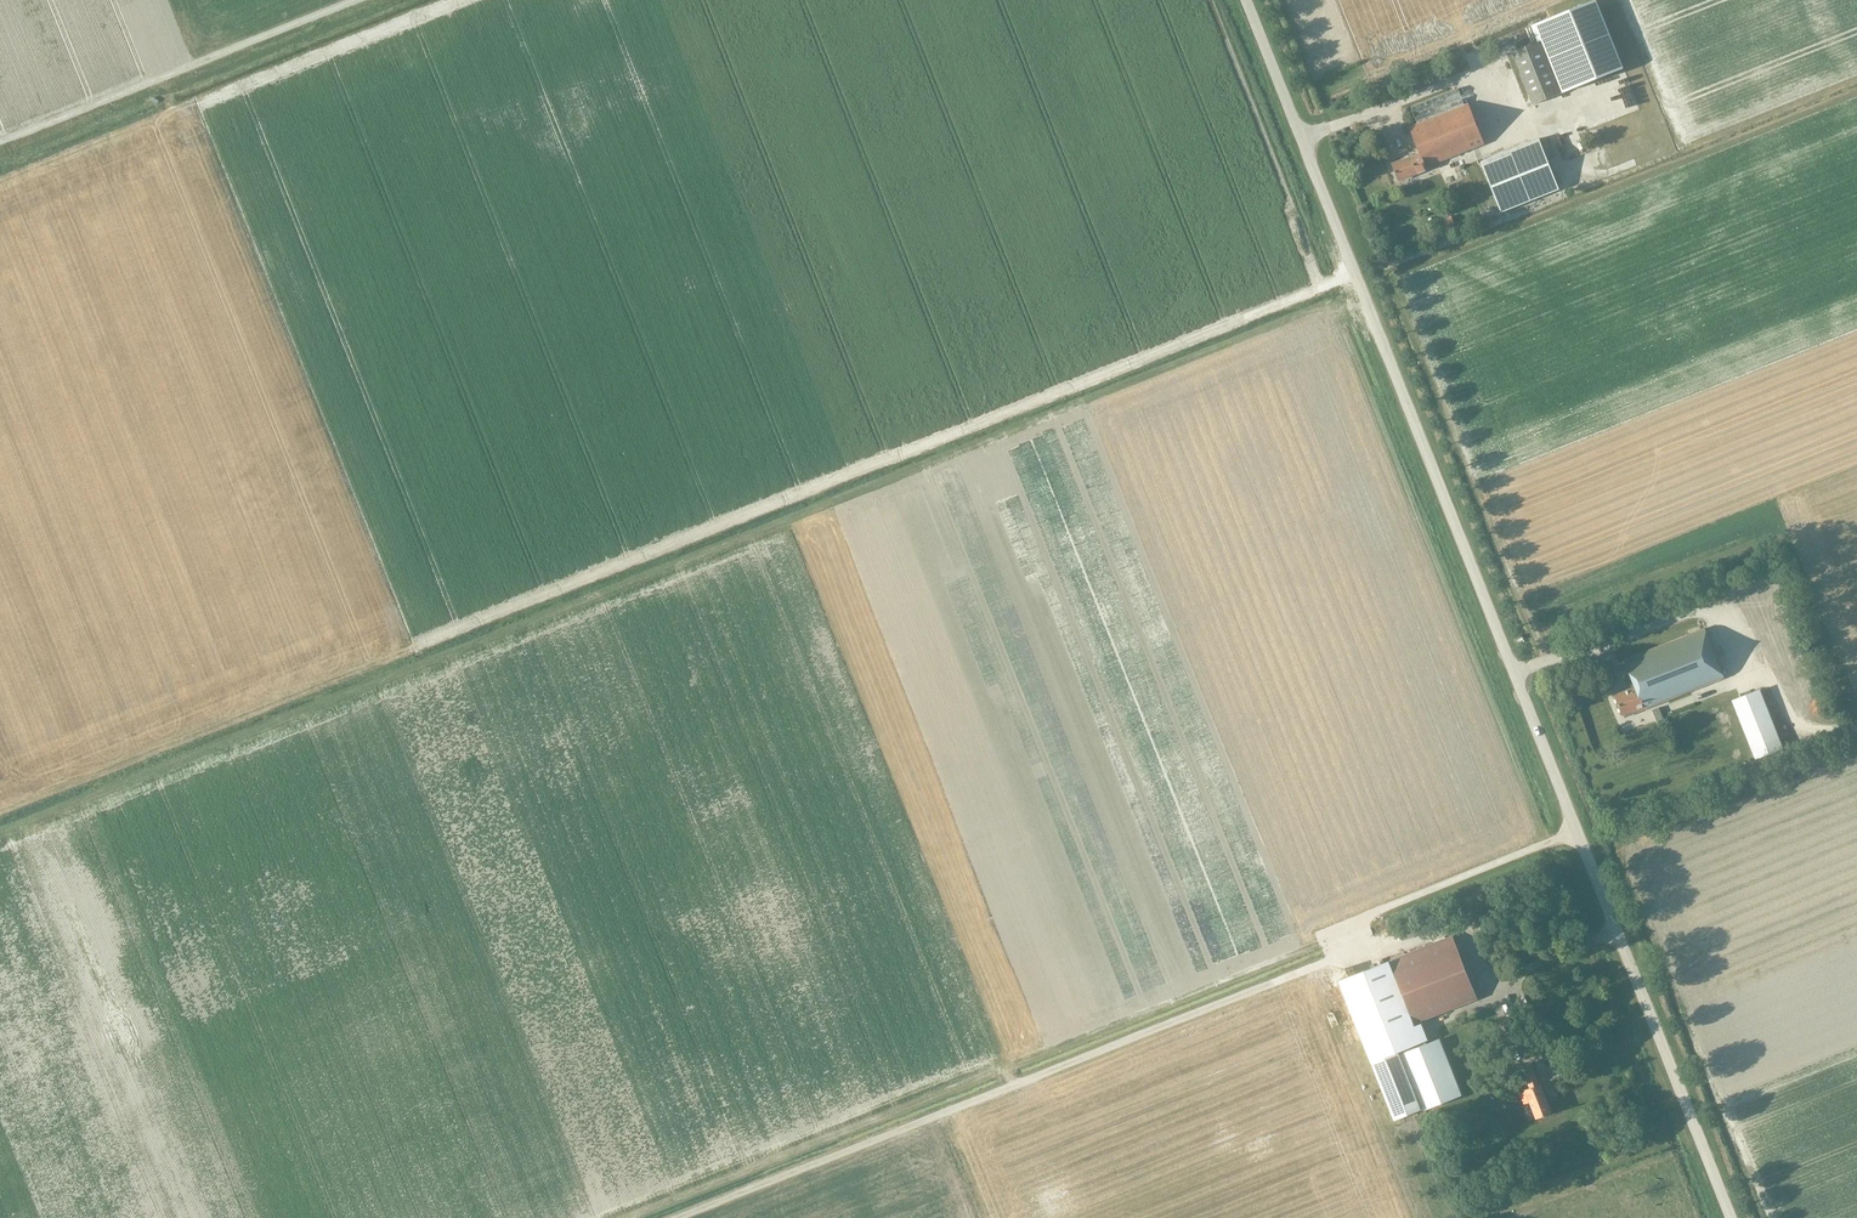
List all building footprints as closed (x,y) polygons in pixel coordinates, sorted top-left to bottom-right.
[(1532,25),(1538,41),(1541,40),(1562,93),(1623,69),(1596,0),(1595,0),(1532,25)] [(1539,41),(1512,52),(1533,104),(1560,94),(1539,41)] [(1469,104),(1466,105),(1459,88),(1412,108),(1418,124),(1410,127),(1420,153),(1412,156),(1393,164),(1400,181),(1419,172),(1417,168),(1425,165),(1426,167),(1485,143),(1469,104)] [(1504,211),(1561,187),(1540,137),(1483,161),(1504,211)] [(1437,220),(1440,230),(1454,226),(1451,216),(1437,220)] [(1636,712),(1726,677),(1706,628),(1625,660),(1637,688),(1615,697),(1623,715),(1636,710),(1636,712)] [(1784,747),(1761,689),(1732,700),(1756,759),(1784,747)] [(1347,914),(1323,925),(1325,930),(1349,919),(1347,914)] [(1415,1026),(1414,1025),(1416,1024),(1478,999),(1453,935),(1390,959),(1390,961),(1339,980),(1394,1121),(1423,1109),(1423,1111),(1463,1094),(1441,1038),(1401,1054),(1400,1052),(1429,1040),(1422,1023),(1415,1026)] [(1594,959),(1587,961),(1589,971),(1597,970),(1594,959)] [(1659,1038),(1651,1041),(1658,1061),(1666,1058),(1659,1038)] [(1542,1083),(1540,1084),(1531,1063),(1521,1067),(1529,1088),(1524,1090),(1536,1120),(1553,1112),(1542,1083)] [(1645,1111),(1655,1104),(1651,1099),(1641,1106),(1645,1111)]
